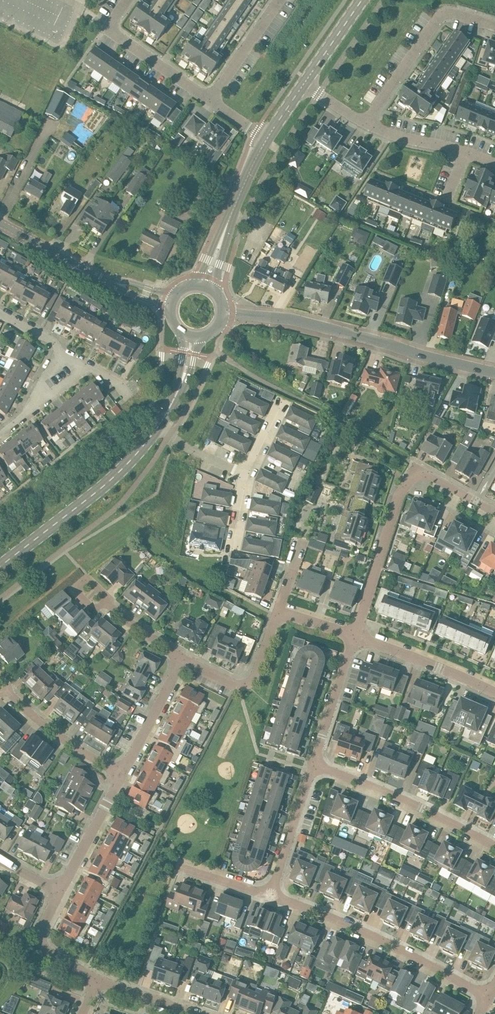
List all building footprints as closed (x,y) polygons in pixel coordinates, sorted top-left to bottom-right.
[(146,4),(156,12),(165,18),(173,7),(164,0),(149,0),(146,4)] [(208,0),(205,0),(199,9),(204,12),(211,2),(208,0)] [(238,0),(228,0),(223,7),(243,21),(251,10),(238,0)] [(251,10),(258,0),(238,0),(251,10)] [(143,3),(130,21),(137,27),(136,28),(142,33),(156,12),(146,4),(143,3)] [(196,8),(191,5),(184,15),(189,18),(196,8)] [(243,21),(223,7),(215,18),(235,32),(243,21)] [(203,14),(198,10),(192,20),(197,23),(203,14)] [(165,18),(156,12),(142,33),(148,37),(149,36),(157,40),(170,21),(165,18)] [(188,19),(183,16),(176,25),(181,29),(188,19)] [(235,32),(215,18),(207,30),(227,44),(235,32)] [(190,21),(184,30),(189,34),(196,25),(190,21)] [(202,28),(195,39),(199,42),(208,48),(219,55),(227,44),(207,30),(207,31),(202,28)] [(462,57),(471,44),(453,31),(444,44),(462,57)] [(195,39),(182,58),(189,63),(188,64),(194,68),(208,48),(199,42),(195,39)] [(491,41),(487,53),(481,51),(476,65),(488,69),(489,64),(494,66),(494,42),(491,41)] [(455,67),(462,57),(444,44),(437,54),(455,67)] [(208,48),(194,68),(200,72),(201,71),(208,76),(222,57),(219,55),(208,48)] [(104,56),(95,49),(84,64),(94,70),(104,56)] [(437,54),(430,64),(448,77),(453,80),(459,70),(455,67),(437,54)] [(94,70),(89,76),(98,82),(102,76),(112,62),(104,56),(94,70)] [(121,68),(112,62),(102,76),(111,82),(121,68)] [(442,87),(448,77),(430,64),(423,74),(442,87)] [(467,80),(472,68),(468,67),(449,113),(455,116),(469,81),(467,80)] [(130,74),(121,68),(111,82),(120,89),(130,74)] [(139,81),(130,74),(120,89),(129,95),(139,81)] [(416,84),(435,97),(442,87),(423,74),(416,84)] [(148,87),(139,81),(129,95),(138,101),(148,87)] [(411,85),(406,92),(419,101),(426,91),(416,84),(414,87),(411,85)] [(157,93),(148,87),(138,101),(147,107),(157,93)] [(46,115),(58,121),(66,105),(71,107),(75,100),(57,91),(46,115)] [(426,91),(419,101),(432,110),(432,108),(439,113),(443,108),(436,103),(439,100),(435,97),(426,91)] [(419,101),(406,92),(401,99),(407,104),(405,107),(412,111),(419,101)] [(166,99),(157,93),(147,107),(156,114),(166,99)] [(156,114),(153,118),(162,125),(165,120),(166,119),(173,124),(181,112),(174,108),(175,106),(166,99),(156,114)] [(419,101),(412,111),(418,116),(420,113),(426,117),(432,110),(419,101)] [(16,127),(23,113),(0,102),(0,132),(11,137),(14,132),(17,133),(19,128),(16,127)] [(468,124),(478,128),(485,112),(487,106),(477,102),(475,108),(468,124)] [(457,120),(468,124),(475,108),(464,103),(457,120)] [(478,128),(488,132),(494,116),(485,112),(478,128)] [(204,124),(193,116),(185,127),(196,136),(198,133),(202,136),(201,138),(205,141),(204,143),(215,130),(209,126),(207,129),(203,125),(204,124)] [(317,141),(333,152),(342,139),(336,135),(337,134),(332,130),(331,131),(325,127),(321,132),(314,127),(305,140),(313,146),(317,141)] [(215,130),(204,143),(212,149),(213,148),(218,151),(219,150),(224,155),(232,145),(231,144),(233,142),(232,140),(230,142),(220,134),(222,133),(217,129),(215,130)] [(69,149),(76,140),(66,132),(59,141),(69,149)] [(174,140),(170,137),(166,142),(177,150),(183,142),(176,137),(174,140)] [(124,154),(107,177),(106,177),(115,183),(131,163),(132,161),(129,158),(134,151),(129,147),(124,154)] [(343,166),(345,162),(362,174),(372,159),(366,155),(367,154),(361,150),(361,151),(355,147),(351,152),(344,148),(344,147),(335,161),(343,166)] [(296,150),(289,163),(297,167),(304,154),(296,150)] [(7,156),(3,163),(0,161),(0,181),(6,169),(12,172),(17,162),(7,156)] [(216,163),(210,159),(206,166),(211,170),(216,163)] [(139,173),(127,191),(134,196),(146,178),(149,172),(143,168),(139,173)] [(481,189),(487,175),(479,172),(476,179),(472,178),(469,185),(481,189)] [(24,192),(39,200),(45,190),(44,189),(51,176),(45,173),(38,185),(31,181),(24,192)] [(487,175),(481,189),(493,194),(494,188),(494,186),(493,185),(494,179),(494,178),(487,175)] [(371,183),(366,196),(369,198),(368,201),(367,201),(377,205),(379,206),(388,185),(385,184),(373,179),(373,180),(371,183)] [(83,196),(89,200),(101,184),(95,180),(83,196)] [(388,185),(379,206),(381,207),(389,210),(390,211),(399,190),(397,189),(388,185)] [(481,189),(469,185),(466,192),(470,193),(467,200),(475,204),(481,189)] [(69,218),(82,195),(66,186),(62,193),(63,194),(62,196),(61,198),(61,200),(61,202),(62,203),(63,205),(64,206),(60,213),(69,218)] [(312,192),(305,188),(301,194),(308,198),(312,192)] [(475,204),(486,209),(489,202),(493,194),(481,189),(475,204)] [(390,211),(388,216),(399,221),(401,215),(410,194),(409,194),(399,190),(390,211)] [(410,194),(401,215),(412,220),(421,199),(410,194)] [(166,212),(172,201),(165,197),(159,207),(166,212)] [(340,214),(347,203),(337,197),(330,207),(340,214)] [(421,199),(412,220),(413,220),(423,224),(432,203),(421,199)] [(100,217),(107,206),(97,200),(90,210),(89,209),(80,222),(91,228),(99,216),(100,217)] [(432,203),(423,224),(425,225),(434,228),(443,208),(434,204),(432,203)] [(353,204),(347,213),(352,215),(357,206),(353,204)] [(99,216),(91,228),(102,235),(109,223),(110,223),(117,213),(107,206),(100,217),(99,216)] [(443,208),(434,228),(437,230),(446,233),(448,229),(451,231),(457,217),(458,214),(446,209),(443,208)] [(317,209),(312,218),(322,223),(327,215),(317,209)] [(162,265),(174,241),(169,239),(172,233),(175,235),(180,224),(165,217),(160,227),(165,230),(162,235),(161,235),(159,239),(144,232),(140,240),(155,248),(150,258),(162,265)] [(355,228),(352,236),(360,240),(358,243),(365,246),(370,234),(355,228)] [(285,240),(290,244),(295,237),(290,233),(285,240)] [(376,237),(373,243),(378,245),(381,240),(376,237)] [(260,252),(267,256),(272,246),(271,246),(266,243),(260,252)] [(289,255),(285,253),(281,261),(285,263),(289,255)] [(303,269),(309,260),(300,255),(294,264),(303,269)] [(431,257),(431,267),(442,267),(442,257),(431,257)] [(253,278),(268,286),(273,276),(263,271),(268,262),(262,260),(258,268),(257,268),(253,278)] [(0,265),(0,287),(11,266),(6,263),(4,267),(0,265)] [(390,263),(382,281),(395,287),(403,268),(390,263)] [(335,283),(345,288),(354,270),(344,265),(335,283)] [(12,290),(12,291),(19,279),(21,276),(15,273),(17,269),(11,266),(0,287),(0,288),(6,291),(8,288),(12,290)] [(273,276),(268,286),(284,293),(289,283),(288,283),(292,274),(287,272),(283,280),(273,276)] [(13,299),(19,302),(31,281),(32,279),(27,276),(24,281),(19,279),(12,291),(12,290),(10,294),(14,296),(13,299)] [(447,280),(435,276),(429,294),(441,298),(447,280)] [(31,281),(19,302),(26,306),(28,303),(32,305),(40,290),(42,286),(32,280),(31,281)] [(320,302),(328,304),(331,289),(323,287),(324,285),(317,283),(316,285),(308,283),(305,298),(313,300),(312,302),(320,303),(320,302)] [(352,311),(367,316),(370,307),(378,309),(381,299),(373,296),(375,293),(358,287),(355,296),(357,296),(352,311)] [(40,290),(32,305),(36,308),(34,311),(41,314),(44,307),(50,310),(58,295),(53,292),(52,293),(47,290),(45,293),(40,290)] [(60,296),(52,311),(57,314),(55,318),(60,320),(58,323),(65,326),(77,303),(79,300),(74,297),(71,303),(69,306),(64,303),(66,300),(60,296)] [(417,304),(402,300),(396,323),(411,327),(413,319),(423,321),(426,310),(416,307),(417,304)] [(448,305),(446,310),(458,313),(457,314),(462,315),(475,321),(481,306),(467,300),(464,309),(448,305)] [(77,303),(65,326),(72,330),(73,328),(77,330),(85,315),(80,312),(82,308),(81,308),(83,306),(77,303)] [(451,340),(457,314),(458,313),(446,310),(445,309),(438,337),(451,340)] [(90,318),(85,315),(77,330),(81,332),(80,334),(86,338),(95,321),(98,317),(93,314),(90,318)] [(95,321),(86,338),(93,341),(94,339),(98,341),(104,329),(106,326),(100,323),(102,319),(98,317),(95,321)] [(493,320),(492,323),(482,319),(473,342),(489,348),(492,341),(494,342),(494,321),(493,320)] [(110,331),(104,329),(98,341),(96,344),(100,347),(99,349),(105,353),(116,332),(111,329),(110,331)] [(113,354),(117,356),(126,340),(120,337),(122,335),(116,332),(105,353),(112,357),(113,354)] [(131,343),(126,340),(117,356),(121,358),(120,361),(127,365),(131,358),(136,361),(143,346),(133,340),(131,343)] [(15,350),(30,358),(35,349),(20,341),(15,350)] [(293,346),(289,363),(304,367),(303,372),(316,375),(317,370),(324,371),(327,362),(307,358),(309,350),(293,346)] [(15,350),(10,360),(14,362),(25,367),(30,358),(15,350)] [(350,381),(355,361),(341,357),(340,364),(333,362),(328,382),(342,385),(343,379),(350,381)] [(25,379),(30,370),(25,367),(14,362),(9,371),(25,379)] [(366,371),(363,383),(378,387),(378,388),(378,389),(378,390),(380,393),(382,394),(385,394),(387,393),(388,391),(388,390),(395,392),(400,374),(382,370),(381,374),(366,371)] [(9,371),(4,380),(20,388),(25,379),(9,371)] [(298,387),(303,389),(304,390),(307,385),(310,378),(305,376),(302,382),(301,382),(298,387)] [(407,395),(404,408),(413,410),(415,402),(434,406),(434,404),(438,391),(439,391),(442,381),(420,376),(417,389),(415,397),(407,395)] [(0,388),(0,389),(15,397),(20,388),(4,380),(0,388)] [(238,382),(230,400),(239,404),(264,417),(270,406),(270,405),(255,398),(256,395),(257,394),(246,389),(247,387),(238,382)] [(310,394),(310,397),(317,399),(320,399),(323,385),(313,383),(310,394)] [(93,385),(84,392),(101,414),(103,416),(106,413),(99,403),(104,400),(93,385)] [(460,409),(475,413),(481,390),(466,386),(464,394),(454,392),(451,405),(460,408),(460,409)] [(10,406),(15,397),(0,389),(0,401),(10,406)] [(267,391),(263,398),(271,402),(272,400),(275,395),(267,391)] [(84,392),(75,398),(86,413),(91,409),(95,413),(97,417),(101,414),(84,392)] [(353,395),(342,414),(346,416),(357,397),(353,395)] [(82,416),(86,413),(75,398),(67,405),(83,427),(87,424),(82,416)] [(5,415),(10,406),(0,401),(0,413),(5,415)] [(67,405),(58,412),(69,426),(74,422),(79,430),(83,427),(67,405)] [(235,411),(230,423),(255,435),(261,424),(246,417),(249,411),(238,406),(235,411)] [(312,431),(318,420),(292,407),(286,419),(301,426),(299,430),(310,436),(312,431)] [(69,426),(58,412),(50,418),(64,437),(68,434),(64,430),(69,426)] [(60,440),(64,437),(50,418),(41,425),(52,439),(57,435),(60,440)] [(439,427),(441,420),(434,418),(431,425),(439,427)] [(229,425),(221,441),(247,453),(252,442),(237,435),(240,430),(229,425)] [(305,450),(311,439),(283,426),(278,437),(294,445),(292,450),(303,455),(305,450)] [(32,427),(23,434),(34,448),(37,452),(38,452),(41,450),(41,449),(38,445),(43,441),(32,427)] [(316,427),(312,437),(317,439),(322,430),(316,427)] [(461,444),(451,461),(459,466),(456,471),(470,479),(473,473),(478,476),(490,454),(482,450),(477,458),(467,453),(469,449),(477,435),(470,431),(462,445),(461,444)] [(23,434),(14,440),(25,454),(30,450),(34,455),(37,452),(34,448),(23,434)] [(430,457),(443,464),(453,447),(440,440),(439,440),(431,436),(423,451),(431,456),(430,457)] [(14,440),(6,446),(20,465),(21,465),(25,472),(29,469),(24,462),(20,458),(25,454),(14,440)] [(67,440),(62,443),(66,449),(71,445),(67,440)] [(312,441),(303,458),(309,461),(313,463),(314,463),(322,446),(312,441)] [(295,468),(300,456),(274,444),(269,455),(284,463),(281,468),(292,473),(295,468)] [(20,465),(6,446),(0,451),(0,457),(8,467),(13,463),(16,468),(20,465)] [(235,455),(223,449),(220,456),(232,461),(235,455)] [(303,458),(298,468),(304,471),(309,461),(303,458)] [(374,503),(382,479),(378,477),(378,475),(377,474),(379,468),(359,462),(359,463),(350,492),(357,495),(357,497),(360,498),(359,501),(368,504),(369,504),(370,502),(374,503)] [(228,475),(216,469),(213,476),(225,481),(228,475)] [(262,470),(257,481),(282,493),(288,482),(290,478),(279,473),(277,477),(262,470)] [(205,489),(202,501),(230,507),(233,494),(217,491),(218,487),(206,484),(205,489)] [(307,496),(306,499),(308,500),(315,504),(316,501),(322,491),(314,487),(313,486),(307,496)] [(364,516),(368,504),(359,501),(360,498),(357,497),(357,495),(350,492),(333,545),(333,546),(352,552),(354,546),(356,546),(357,544),(361,545),(369,520),(365,519),(365,517),(364,516)] [(271,493),(270,502),(253,498),(251,511),(279,516),(280,513),(289,515),(292,504),(282,502),(283,498),(271,493)] [(201,509),(198,521),(226,527),(229,514),(213,511),(214,506),(202,503),(201,509)] [(412,525),(419,528),(426,509),(424,508),(425,506),(419,503),(418,506),(414,504),(409,516),(404,515),(400,525),(411,529),(412,525)] [(426,509),(419,528),(426,531),(424,534),(434,538),(438,528),(434,526),(439,514),(435,512),(436,510),(429,507),(428,510),(426,509)] [(267,516),(266,521),(249,518),(247,531),(275,536),(277,524),(279,518),(267,516)] [(445,547),(454,552),(466,529),(464,528),(465,526),(459,522),(458,525),(455,523),(449,534),(443,531),(435,548),(443,552),(445,547)] [(192,533),(190,545),(211,550),(220,552),(222,544),(223,539),(225,530),(206,525),(194,523),(193,533),(192,533)] [(466,529),(454,552),(464,557),(471,561),(478,548),(476,547),(472,545),(475,538),(477,534),(474,533),(475,531),(469,528),(468,530),(466,529)] [(319,533),(317,541),(326,544),(329,536),(319,533)] [(245,538),(243,551),(279,558),(282,541),(262,537),(261,541),(245,538)] [(326,544),(311,539),(308,546),(323,552),(324,550),(326,545),(326,544)] [(134,543),(129,548),(132,552),(136,552),(140,548),(134,543)] [(431,553),(434,546),(429,544),(426,551),(431,553)] [(494,570),(494,567),(494,546),(492,545),(486,555),(481,552),(473,564),(479,568),(482,563),(494,570)] [(350,552),(343,550),(341,556),(348,559),(350,552)] [(252,559),(248,570),(269,578),(273,568),(275,560),(253,556),(252,559)] [(404,567),(406,563),(393,558),(389,569),(401,574),(404,567)] [(105,570),(101,575),(113,586),(117,581),(123,586),(133,576),(124,568),(123,569),(114,560),(110,565),(108,564),(105,568),(105,570)] [(406,563),(404,567),(408,568),(407,570),(410,571),(412,565),(406,563)] [(141,564),(134,573),(136,575),(144,567),(141,564)] [(163,577),(168,570),(161,566),(159,569),(160,574),(163,577)] [(310,592),(318,568),(314,566),(310,573),(305,571),(298,588),(310,592)] [(474,569),(470,567),(465,574),(470,577),(474,569)] [(322,569),(318,568),(310,592),(321,596),(327,578),(321,576),(322,569)] [(245,579),(244,581),(249,583),(265,588),(269,578),(248,570),(245,579)] [(422,573),(420,580),(427,582),(429,575),(422,573)] [(429,575),(427,582),(436,585),(438,578),(429,575)] [(229,578),(226,587),(232,589),(235,580),(229,578)] [(330,599),(341,603),(350,579),(346,578),(342,584),(336,582),(330,599)] [(350,579),(341,603),(353,607),(359,590),(353,588),(354,580),(350,579)] [(453,581),(449,588),(454,591),(458,584),(453,581)] [(141,607),(154,590),(148,585),(145,589),(135,582),(124,597),(134,605),(136,603),(141,607)] [(249,583),(245,593),(262,599),(265,588),(249,583)] [(399,602),(388,598),(390,592),(383,589),(376,607),(382,609),(381,614),(393,618),(399,602)] [(154,590),(141,607),(147,611),(145,613),(155,621),(167,606),(157,599),(160,595),(154,590)] [(62,622),(77,609),(70,603),(62,593),(45,607),(53,617),(55,615),(62,622)] [(204,603),(219,610),(223,602),(208,595),(204,603)] [(234,606),(226,601),(223,607),(232,612),(234,606)] [(411,606),(399,602),(393,618),(405,623),(411,606)] [(423,610),(411,606),(405,623),(417,627),(423,610)] [(423,610),(417,627),(429,631),(430,628),(434,630),(441,612),(424,606),(423,610)] [(77,609),(62,622),(68,628),(76,636),(90,621),(81,613),(77,609)] [(94,647),(98,643),(111,627),(101,619),(96,626),(91,622),(79,636),(86,642),(87,644),(88,646),(90,647),(91,647),(93,647),(94,647)] [(450,640),(457,624),(445,619),(438,635),(450,640)] [(178,635),(198,646),(208,626),(198,621),(196,625),(185,620),(178,635)] [(461,645),(468,629),(457,624),(450,640),(461,645)] [(468,629),(461,645),(473,650),(480,634),(474,631),(476,626),(470,624),(468,629)] [(225,659),(233,641),(224,638),(227,630),(216,625),(211,637),(211,638),(206,647),(214,651),(212,654),(225,659)] [(48,627),(42,633),(46,637),(52,631),(48,627)] [(120,635),(111,627),(98,643),(105,649),(101,654),(108,660),(120,646),(115,642),(120,635)] [(54,631),(47,638),(50,641),(57,634),(54,631)] [(473,650),(485,655),(492,639),(480,634),(473,650)] [(23,655),(8,637),(0,644),(0,656),(8,665),(15,659),(16,661),(23,655)] [(241,645),(233,641),(225,659),(238,664),(243,651),(250,654),(256,641),(244,637),(241,645)] [(294,638),(292,645),(298,647),(300,640),(294,638)] [(309,669),(315,650),(313,649),(311,649),(309,649),(308,649),(307,650),(305,650),(303,651),(302,652),(300,653),(299,654),(298,656),(297,657),(297,659),(296,660),(296,661),(296,663),(296,664),(291,663),(290,667),(303,671),(304,667),(309,669)] [(325,678),(326,674),(322,672),(323,671),(324,669),(324,667),(325,665),(325,664),(325,663),(324,661),(324,660),(324,659),(323,657),(323,656),(322,655),(321,654),(319,652),(318,652),(318,651),(316,650),(315,650),(309,669),(313,670),(312,674),(325,678)] [(123,654),(119,651),(113,658),(120,664),(123,660),(123,654)] [(134,674),(147,680),(151,672),(154,674),(160,661),(150,656),(145,654),(144,653),(138,665),(139,666),(134,674)] [(77,666),(82,660),(76,655),(71,661),(77,666)] [(43,663),(37,658),(26,669),(30,673),(22,682),(32,691),(46,676),(38,668),(43,663)] [(364,662),(362,670),(357,687),(366,690),(369,684),(380,688),(387,669),(375,665),(374,665),(364,662)] [(387,669),(380,688),(393,692),(399,673),(387,669)] [(301,694),(305,680),(301,678),(302,675),(289,671),(287,675),(292,676),(288,690),(301,694)] [(96,681),(106,688),(113,680),(103,672),(96,681)] [(143,688),(147,680),(134,674),(130,682),(129,681),(123,694),(139,702),(145,690),(143,688)] [(46,676),(32,691),(42,701),(43,699),(44,698),(50,692),(54,696),(64,685),(56,678),(54,680),(52,682),(46,676)] [(301,694),(313,698),(318,684),(322,686),(324,682),(311,678),(309,681),(305,680),(301,694)] [(415,701),(424,704),(431,685),(418,680),(412,695),(410,695),(407,702),(414,705),(415,701)] [(63,717),(76,701),(80,695),(66,684),(54,696),(60,700),(53,709),(63,717)] [(400,685),(397,693),(403,695),(406,687),(400,685)] [(431,685),(424,704),(432,707),(431,711),(438,714),(441,706),(438,705),(444,690),(431,685)] [(187,687),(181,698),(203,709),(206,704),(203,701),(205,696),(187,687)] [(107,690),(103,695),(111,699),(114,694),(107,690)] [(292,707),(296,708),(301,694),(288,690),(283,704),(279,702),(277,706),(291,710),(292,707)] [(309,712),(313,698),(301,694),(296,708),(300,710),(299,713),(312,717),(314,713),(309,712)] [(181,698),(175,708),(194,718),(196,713),(200,715),(203,709),(181,698)] [(449,709),(441,728),(449,732),(454,723),(465,727),(474,705),(470,703),(470,700),(465,698),(463,700),(461,699),(456,712),(449,709)] [(131,705),(122,700),(118,707),(127,712),(131,705)] [(76,701),(63,717),(72,724),(80,714),(86,718),(92,710),(95,706),(89,702),(85,708),(76,701)] [(474,705),(465,727),(472,731),(468,740),(480,745),(488,726),(482,723),(487,710),(486,710),(486,707),(482,705),(480,707),(474,705)] [(399,706),(394,720),(401,722),(406,709),(399,706)] [(100,708),(98,713),(108,717),(110,712),(100,708)] [(191,722),(194,718),(175,708),(170,719),(192,731),(195,725),(191,722)] [(10,718),(1,710),(0,710),(0,729),(10,718)] [(86,718),(85,719),(91,722),(85,732),(96,739),(108,719),(97,713),(92,710),(86,718)] [(280,716),(275,729),(288,733),(293,719),(288,718),(289,714),(276,710),(275,714),(280,716)] [(387,711),(385,718),(392,721),(395,713),(387,711)] [(288,733),(301,737),(305,724),(310,725),(311,721),(298,717),(297,721),(293,719),(288,733)] [(6,754),(21,738),(14,733),(20,727),(10,718),(0,729),(0,738),(5,742),(0,748),(0,749),(6,754)] [(170,719),(164,730),(182,739),(185,735),(189,736),(192,731),(170,719)] [(338,724),(334,738),(341,741),(337,753),(338,754),(338,756),(344,757),(345,756),(348,757),(355,738),(348,736),(350,728),(338,724)] [(386,740),(391,727),(384,725),(379,738),(386,740)] [(107,746),(114,734),(119,738),(122,732),(113,726),(110,730),(104,726),(96,739),(107,746)] [(493,727),(486,741),(494,745),(494,728),(493,727)] [(265,746),(270,747),(278,750),(279,746),(283,748),(288,733),(275,729),(271,743),(266,742),(265,746)] [(164,730),(159,740),(168,745),(182,752),(187,742),(182,739),(164,730)] [(202,736),(207,738),(210,733),(205,730),(202,736)] [(296,751),(301,737),(288,733),(283,748),(288,749),(287,753),(300,757),(301,753),(296,751)] [(362,740),(355,738),(348,757),(360,761),(364,748),(372,751),(376,737),(364,733),(362,740)] [(430,738),(429,737),(420,733),(412,750),(422,755),(430,738)] [(24,754),(31,759),(43,743),(32,735),(24,747),(19,743),(10,755),(19,761),(24,754)] [(53,751),(43,743),(31,759),(41,767),(36,774),(41,778),(50,766),(45,762),(53,751)] [(390,773),(398,754),(390,751),(392,745),(386,743),(376,768),(390,773)] [(156,746),(150,757),(168,766),(170,762),(176,764),(182,752),(168,745),(165,750),(156,746)] [(406,757),(398,754),(390,773),(405,779),(414,754),(408,752),(406,757)] [(150,757),(144,767),(163,777),(167,779),(171,773),(166,770),(168,766),(150,757)] [(419,789),(431,794),(438,776),(432,774),(436,767),(423,761),(418,774),(424,777),(419,789)] [(272,769),(259,765),(257,769),(262,770),(258,784),(271,788),(275,774),(271,772),(272,769)] [(493,768),(487,766),(485,771),(490,774),(493,768)] [(164,785),(167,779),(163,777),(144,767),(139,778),(157,787),(159,783),(164,785)] [(69,773),(62,786),(89,800),(95,787),(84,781),(87,775),(74,768),(71,774),(69,773)] [(294,776),(282,772),(281,772),(280,775),(275,774),(271,788),(283,792),(285,788),(288,779),(292,780),(294,776)] [(445,779),(438,776),(431,794),(443,799),(448,787),(454,790),(460,777),(449,772),(445,779)] [(11,786),(15,780),(9,776),(5,782),(11,786)] [(139,778),(133,788),(151,798),(155,800),(156,800),(159,795),(155,791),(157,787),(139,778)] [(176,784),(181,787),(185,781),(179,778),(176,784)] [(0,788),(0,789),(5,793),(9,787),(4,783),(0,788)] [(262,801),(266,802),(271,788),(258,784),(254,798),(249,796),(247,800),(261,805),(262,801)] [(56,799),(58,800),(55,806),(68,812),(71,806),(82,812),(89,800),(62,786),(56,799)] [(473,811),(480,796),(475,794),(475,793),(462,787),(454,805),(466,811),(467,808),(473,811)] [(133,788),(128,799),(140,806),(146,809),(148,804),(152,806),(153,806),(156,800),(155,800),(151,798),(133,788)] [(279,806),(283,792),(271,788),(266,802),(270,804),(269,807),(282,811),(284,807),(279,806)] [(34,794),(25,789),(22,794),(30,799),(34,794)] [(328,799),(323,814),(340,822),(341,819),(350,798),(345,796),(343,797),(339,796),(337,802),(328,799)] [(480,796),(473,811),(478,813),(477,816),(489,822),(494,811),(494,803),(486,798),(485,799),(480,796)] [(351,824),(358,827),(364,813),(356,809),(358,804),(355,802),(355,800),(350,798),(341,819),(347,821),(347,822),(351,824)] [(165,805),(170,808),(173,802),(168,799),(165,805)] [(29,800),(25,808),(31,812),(36,804),(29,800)] [(156,800),(153,806),(161,810),(164,804),(156,800)] [(250,810),(245,823),(258,828),(263,813),(258,812),(259,808),(246,804),(245,808),(250,810)] [(28,818),(28,819),(34,823),(42,810),(35,806),(32,812),(28,818)] [(371,831),(376,833),(385,812),(380,810),(378,812),(375,810),(372,816),(364,813),(358,827),(366,830),(370,832),(371,831)] [(258,828),(271,832),(275,818),(280,819),(281,815),(268,811),(267,815),(263,813),(258,828)] [(385,838),(393,842),(399,828),(391,824),(394,818),(390,817),(390,815),(385,812),(376,833),(382,836),(381,837),(385,838)] [(3,818),(0,822),(0,839),(4,841),(14,826),(18,829),(23,822),(14,816),(10,822),(3,818)] [(130,839),(134,841),(137,836),(133,833),(136,828),(117,818),(112,829),(130,839)] [(249,840),(254,842),(258,828),(245,823),(241,837),(236,836),(235,840),(248,844),(249,840)] [(23,853),(31,857),(40,839),(33,835),(37,828),(30,825),(18,849),(24,852),(23,853)] [(405,846),(410,849),(420,828),(415,826),(413,827),(410,826),(407,831),(399,828),(393,842),(401,845),(405,847),(405,846)] [(266,845),(271,832),(258,828),(254,842),(258,843),(257,847),(270,851),(271,847),(266,845)] [(425,831),(420,828),(410,849),(416,852),(415,852),(419,854),(427,858),(434,844),(426,840),(429,835),(425,833),(425,831)] [(134,841),(130,839),(112,829),(106,840),(129,852),(131,847),(134,841)] [(319,832),(316,838),(322,840),(325,834),(319,832)] [(300,834),(298,841),(305,843),(307,836),(300,834)] [(40,839),(31,857),(38,861),(39,860),(44,863),(51,850),(58,853),(64,842),(50,835),(47,842),(40,839)] [(129,852),(106,840),(100,851),(123,862),(129,852)] [(144,846),(149,849),(152,843),(147,841),(144,846)] [(343,850),(348,852),(352,844),(347,842),(343,850)] [(439,863),(444,866),(454,846),(450,843),(448,844),(444,843),(441,848),(434,844),(427,858),(438,864),(439,863)] [(244,872),(250,853),(246,851),(247,848),(234,844),(232,848),(237,849),(236,850),(236,851),(235,852),(235,853),(235,854),(234,855),(234,856),(234,858),(234,859),(234,860),(234,862),(235,863),(235,864),(236,865),(236,866),(238,868),(239,869),(240,870),(241,871),(243,872),(244,872)] [(459,848),(454,846),(444,866),(449,869),(460,875),(467,862),(460,858),(463,852),(459,850),(459,848)] [(364,849),(360,857),(365,859),(369,851),(364,849)] [(100,851),(95,861),(113,871),(115,867),(120,868),(123,862),(100,851)] [(269,855),(256,851),(254,854),(250,853),(244,872),(246,872),(247,872),(248,873),(249,873),(250,872),(251,872),(252,872),(254,871),(255,871),(256,870),(257,870),(258,869),(259,868),(260,866),(261,865),(261,864),(262,863),(262,862),(262,861),(263,859),(263,857),(267,859),(269,855)] [(299,886),(308,865),(301,862),(304,857),(294,854),(290,867),(293,872),(290,880),(294,882),(294,884),(299,886)] [(308,865),(299,886),(304,888),(306,887),(309,888),(313,880),(314,876),(320,878),(326,864),(317,861),(310,858),(308,865)] [(472,881),(477,884),(488,864),(483,861),(481,862),(478,860),(475,866),(467,862),(460,875),(471,881),(472,881)] [(98,877),(112,884),(115,878),(111,875),(113,871),(95,861),(89,872),(98,877)] [(132,868),(138,870),(141,865),(135,862),(132,868)] [(372,869),(378,872),(381,865),(375,863),(372,869)] [(324,896),(329,899),(338,878),(332,875),(335,868),(326,864),(320,878),(325,881),(320,893),(324,894),(324,896)] [(413,868),(404,864),(400,873),(409,877),(413,868)] [(488,864),(477,884),(482,886),(482,887),(493,893),(494,889),(494,877),(493,876),(494,872),(494,870),(493,869),(493,866),(488,864)] [(382,867),(379,873),(386,877),(389,870),(382,867)] [(355,880),(359,873),(352,870),(349,875),(347,873),(344,880),(338,878),(329,899),(334,901),(336,899),(339,901),(344,889),(350,891),(355,880)] [(427,876),(421,872),(416,881),(423,885),(427,876)] [(403,876),(400,882),(407,885),(410,880),(403,876)] [(96,882),(86,877),(81,888),(99,898),(101,894),(106,896),(112,884),(98,877),(96,882)] [(359,912),(371,887),(355,880),(350,891),(356,894),(351,906),(354,907),(354,910),(359,912)] [(419,884),(412,881),(409,887),(416,890),(419,884)] [(180,905),(187,908),(194,888),(182,883),(177,895),(171,893),(166,907),(179,911),(180,905)] [(442,886),(436,883),(433,888),(439,892),(442,886)] [(369,891),(359,912),(365,914),(366,913),(370,914),(375,903),(381,905),(386,893),(387,891),(372,884),(371,886),(371,887),(369,891)] [(81,888),(75,899),(93,908),(97,911),(98,911),(101,905),(97,902),(99,898),(81,888)] [(194,888),(187,908),(194,910),(192,916),(204,920),(209,906),(203,904),(207,892),(194,888)] [(126,895),(122,893),(117,903),(121,905),(126,895)] [(386,908),(381,920),(384,921),(384,923),(389,926),(399,905),(402,900),(396,897),(386,893),(381,905),(386,908)] [(25,895),(22,901),(13,896),(6,909),(16,913),(15,914),(30,922),(33,914),(32,913),(37,902),(25,895)] [(221,916),(226,917),(233,899),(222,896),(218,908),(212,906),(208,918),(219,922),(221,916)] [(75,899),(70,910),(88,919),(90,915),(94,917),(95,917),(98,911),(97,911),(93,908),(75,899)] [(233,899),(226,917),(232,920),(231,921),(236,923),(235,927),(240,929),(244,918),(239,916),(240,912),(243,903),(233,899)] [(399,905),(389,926),(394,928),(396,927),(399,928),(405,917),(410,919),(416,907),(407,903),(402,900),(399,905)] [(414,938),(419,940),(429,919),(423,917),(425,912),(416,907),(410,919),(416,922),(410,934),(413,935),(414,938)] [(250,934),(261,939),(271,914),(259,909),(256,918),(250,916),(244,933),(249,935),(250,934)] [(70,910),(64,920),(82,930),(86,932),(87,932),(90,927),(85,923),(88,919),(70,910)] [(107,916),(112,919),(115,913),(110,910),(107,916)] [(271,914),(261,939),(273,943),(272,944),(278,946),(284,930),(279,928),(282,918),(271,914)] [(477,914),(474,919),(481,923),(484,917),(481,915),(477,914)] [(429,919),(419,940),(424,942),(426,941),(429,943),(434,931),(440,933),(446,921),(446,919),(437,915),(437,917),(434,922),(429,919)] [(104,921),(101,926),(106,929),(108,923),(111,918),(107,916),(104,921)] [(64,920),(58,931),(74,939),(76,941),(78,936),(83,938),(84,938),(87,932),(86,932),(82,930),(64,920)] [(204,921),(201,929),(207,931),(210,924),(204,921)] [(458,933),(460,928),(446,921),(440,933),(445,936),(439,948),(443,949),(443,951),(448,954),(458,933)] [(289,942),(301,947),(309,928),(297,923),(289,942)] [(321,933),(309,928),(301,947),(313,952),(321,933)] [(459,931),(448,954),(453,956),(455,955),(458,956),(464,945),(469,947),(475,935),(476,933),(467,929),(466,931),(464,934),(459,931)] [(96,937),(101,940),(104,934),(99,931),(96,937)] [(474,950),(469,962),(472,963),(472,965),(477,968),(487,947),(488,945),(483,942),(484,939),(485,938),(476,933),(475,935),(469,947),(474,950)] [(227,940),(221,938),(218,947),(224,949),(227,940)] [(333,957),(339,960),(347,942),(346,942),(346,943),(333,938),(330,945),(325,942),(317,959),(330,965),(333,957)] [(359,948),(347,942),(339,960),(340,959),(345,961),(342,969),(354,974),(362,957),(356,955),(359,948)] [(280,944),(274,961),(282,964),(289,948),(280,944)] [(477,968),(482,970),(484,969),(487,970),(492,961),(494,962),(494,945),(494,948),(488,945),(487,947),(477,968)] [(163,949),(154,946),(150,959),(158,962),(153,980),(165,984),(172,964),(164,961),(165,956),(161,955),(163,949)] [(206,955),(209,949),(203,946),(200,952),(206,955)] [(180,966),(172,964),(165,984),(177,988),(183,970),(190,972),(195,959),(187,956),(185,963),(181,962),(180,966)] [(309,956),(304,968),(306,969),(311,971),(312,972),(317,959),(309,956)] [(374,980),(383,961),(373,956),(371,959),(365,956),(356,975),(366,980),(365,982),(372,985),(374,980)] [(191,992),(206,998),(212,981),(205,978),(207,974),(211,962),(199,958),(195,969),(192,977),(196,978),(191,992)] [(250,960),(243,962),(246,969),(252,966),(250,960)] [(393,966),(383,961),(374,980),(380,983),(378,986),(390,992),(398,975),(391,971),(393,966)] [(267,967),(264,975),(270,978),(273,969),(267,967)] [(306,969),(302,978),(307,980),(311,971),(306,969)] [(401,971),(391,991),(398,995),(397,998),(397,1006),(403,1009),(410,997),(405,994),(410,984),(413,977),(411,976),(411,974),(405,971),(403,972),(401,971)] [(293,977),(288,975),(284,983),(289,986),(293,977)] [(26,982),(25,983),(38,989),(42,981),(31,976),(26,982)] [(230,991),(234,980),(222,976),(220,983),(212,981),(206,998),(221,1003),(226,989),(230,991)] [(247,1012),(254,994),(248,991),(250,986),(236,980),(229,998),(238,1001),(235,1008),(247,1012)] [(413,1013),(414,1013),(418,1005),(425,1009),(436,989),(424,983),(416,998),(410,996),(403,1009),(413,1013)] [(337,987),(334,993),(344,997),(347,992),(337,987)] [(63,1013),(64,1013),(65,1013),(66,1013),(67,1013),(67,1012),(68,1012),(68,1011),(69,1010),(69,1009),(68,1008),(68,1007),(67,1006),(66,1006),(68,1001),(41,991),(39,996),(47,999),(44,1008),(59,1013),(63,1013)] [(254,994),(247,1012),(251,1013),(260,1013),(262,1010),(270,1013),(277,996),(263,991),(261,996),(254,994)] [(347,991),(347,992),(344,997),(350,1000),(352,994),(347,991)] [(345,998),(330,993),(327,1000),(342,1006),(345,998)] [(434,1013),(446,1013),(454,999),(447,995),(446,997),(442,995),(441,997),(435,993),(424,1013),(432,1013),(434,1013)] [(373,997),(368,1006),(377,1010),(381,1001),(373,997)] [(295,1012),(289,1009),(291,1003),(280,998),(273,1012),(278,1013),(294,1013),(295,1012)] [(454,999),(446,1013),(469,1013),(470,1012),(464,1009),(465,1007),(460,1005),(461,1003),(454,999)] [(299,1004),(295,1012),(294,1013),(317,1013),(317,1012),(299,1004)] [(337,1013),(357,1013),(347,1010),(348,1008),(340,1005),(338,1012),(337,1013)]
